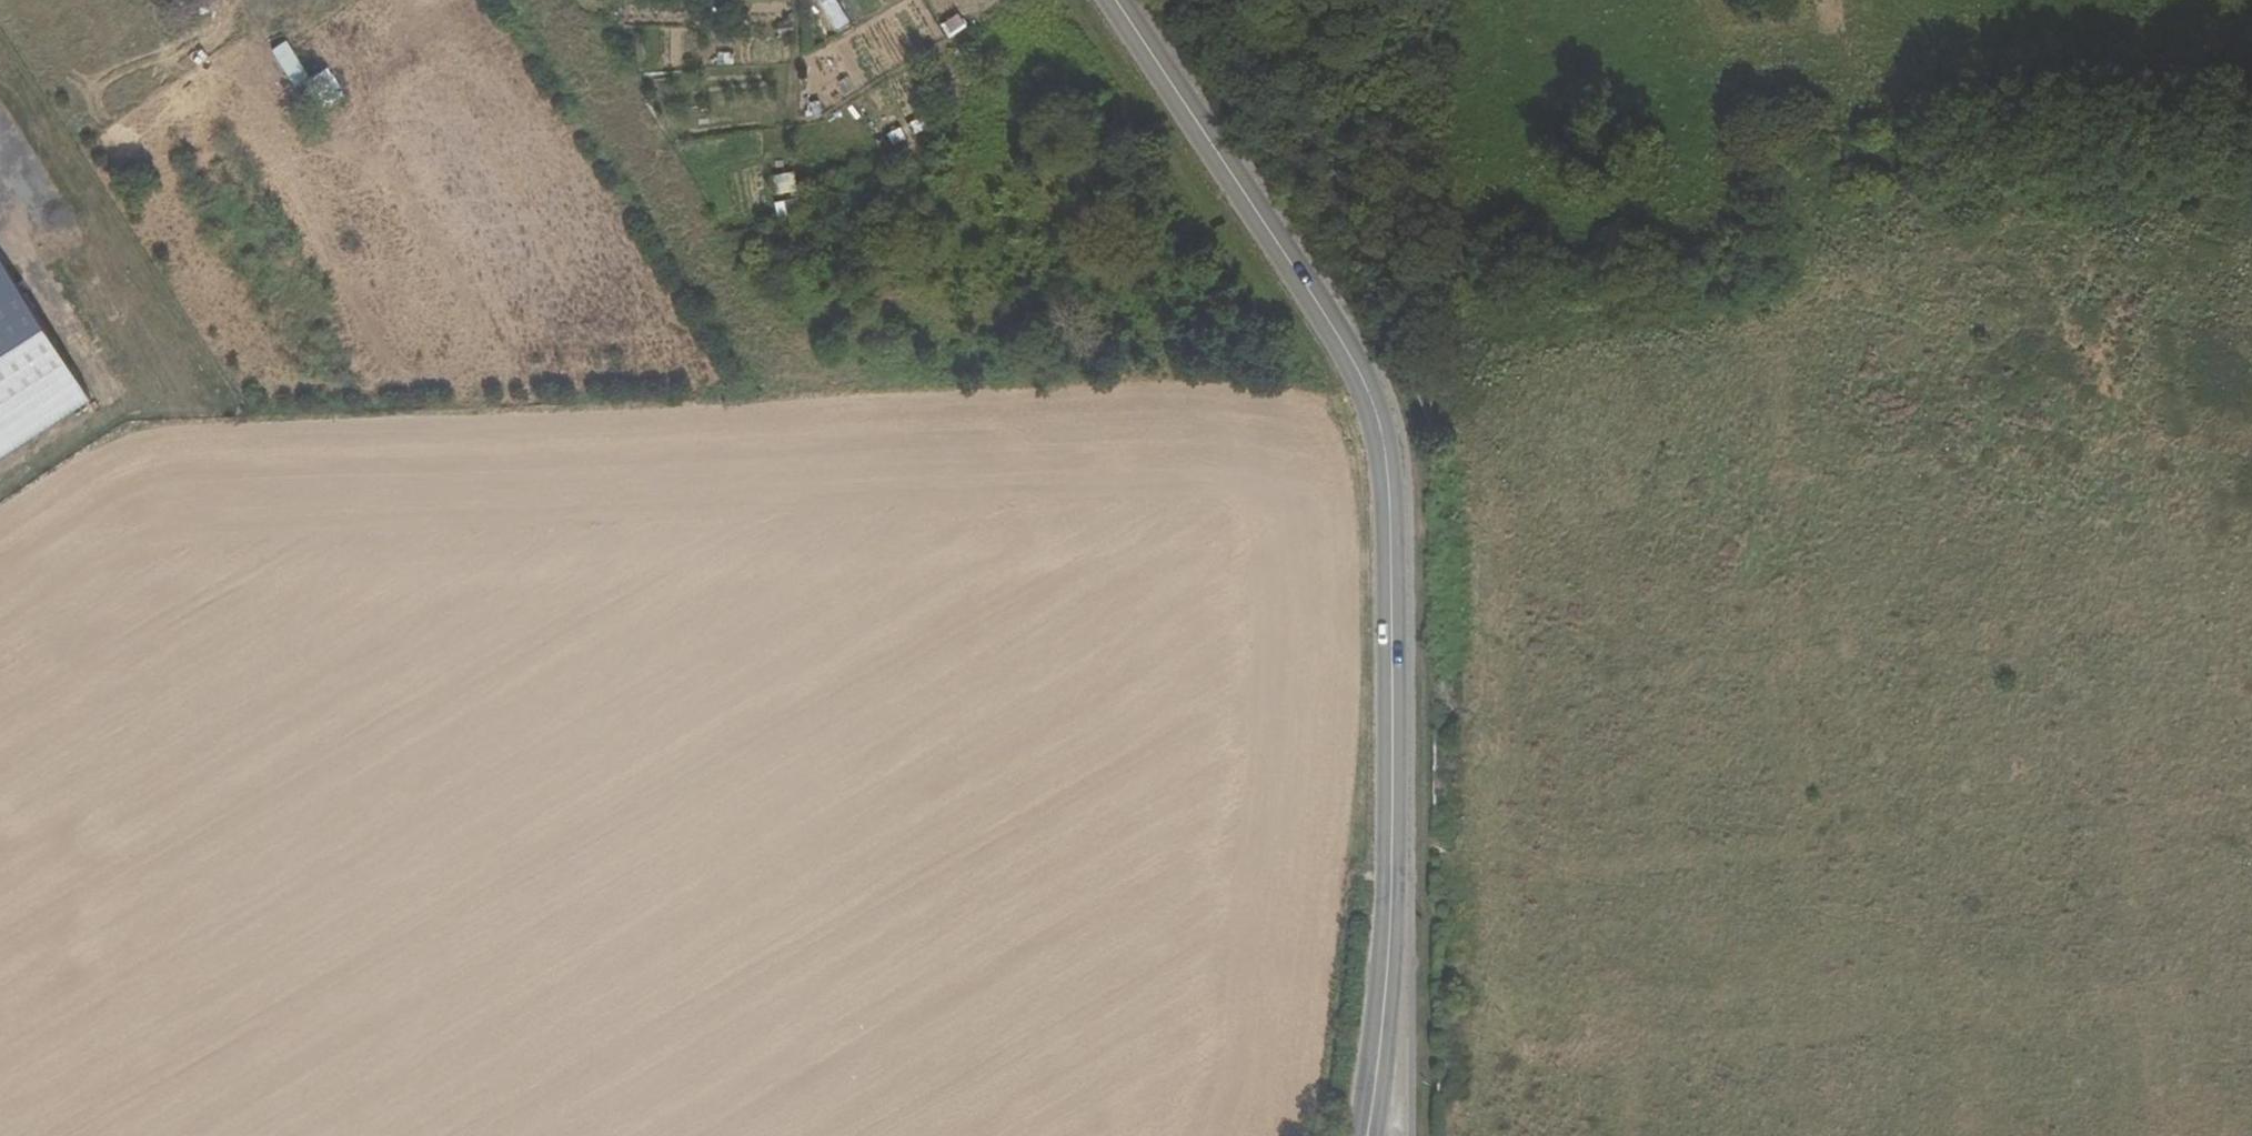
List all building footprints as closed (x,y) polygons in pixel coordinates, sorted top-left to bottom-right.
[(818,0),(835,32),(852,23),(839,0),(818,0)] [(270,47),(294,83),(309,73),(285,37),(270,47)] [(906,135),(935,125),(931,112),(902,121),(906,135)] [(794,169),(774,170),(775,198),(795,197),(794,169)] [(0,257),(0,472),(99,416),(6,254),(0,257)]
